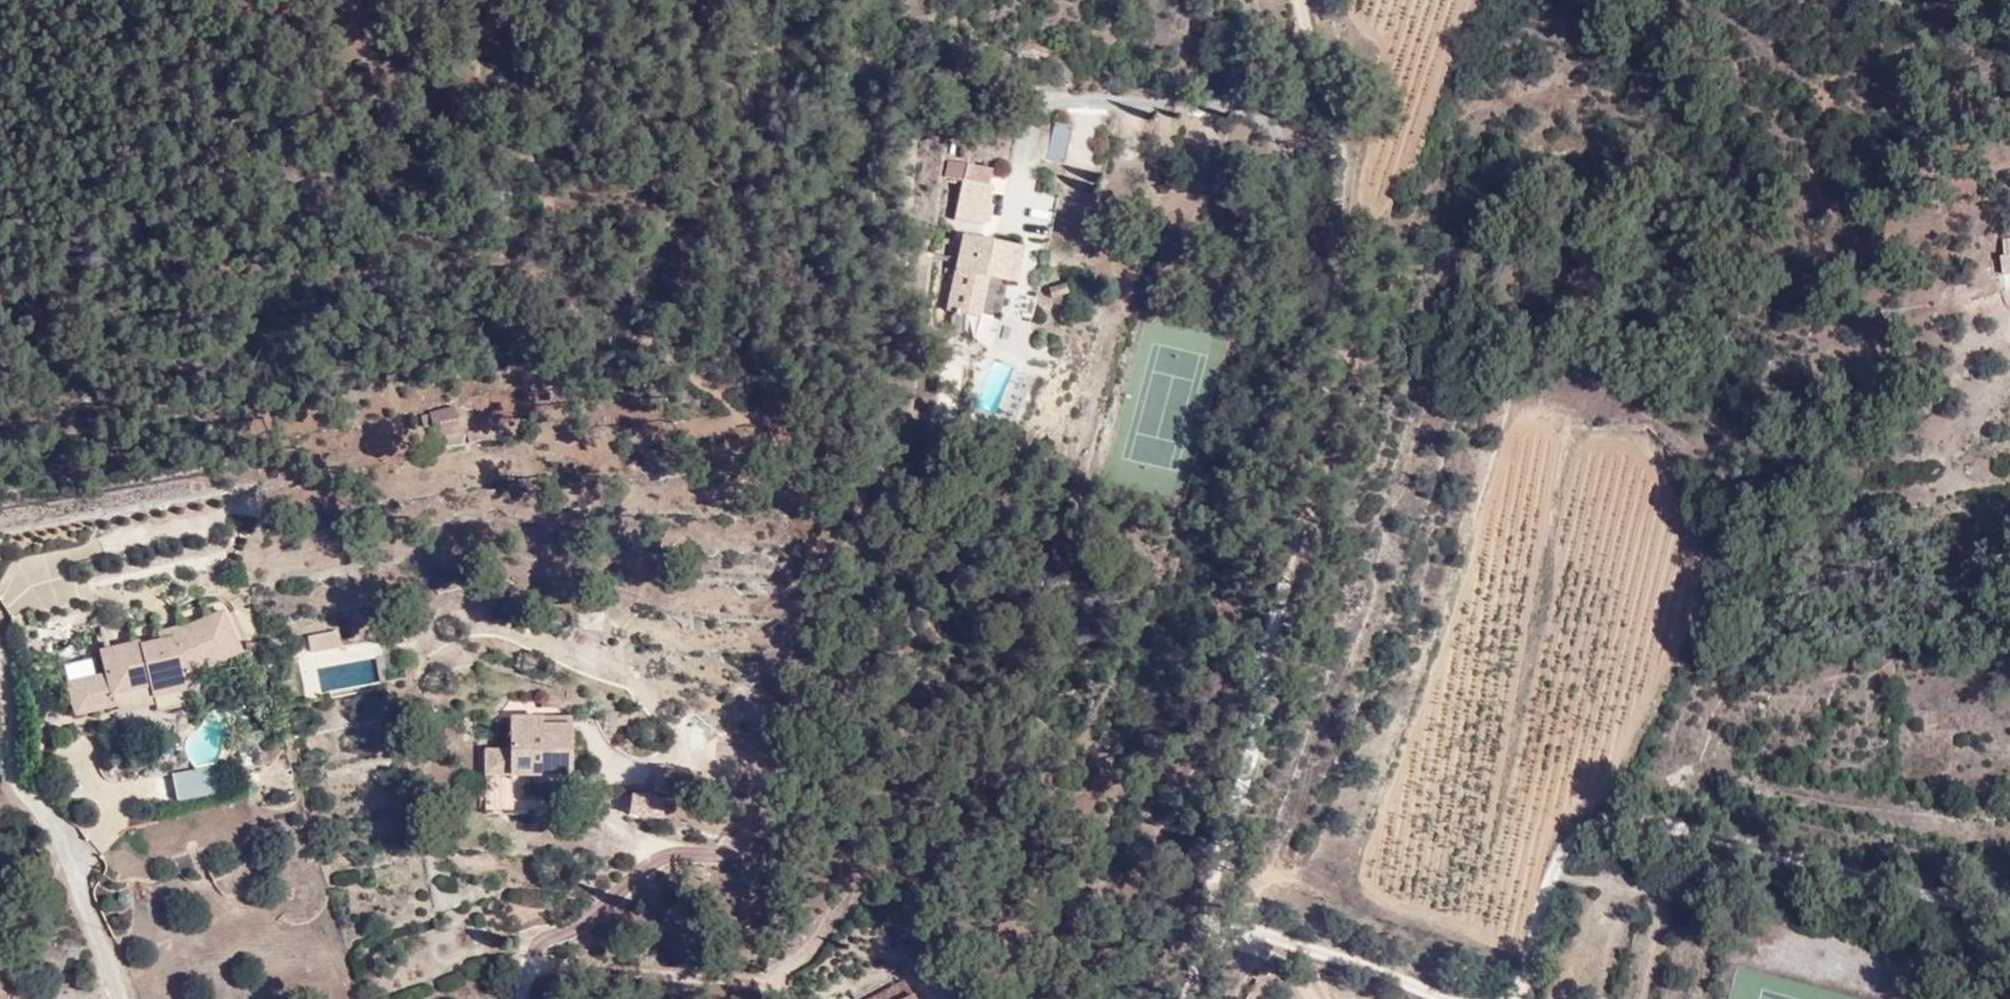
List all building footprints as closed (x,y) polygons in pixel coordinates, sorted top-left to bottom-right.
[(1043,153),(1063,157),(1071,120),(1049,117),(1043,153)] [(957,175),(950,213),(979,218),(992,163),(940,153),(936,171),(957,175)] [(1017,240),(957,227),(937,307),(976,316),(978,309),(994,312),(1002,280),(1010,281),(1017,240)] [(426,419),(434,443),(460,436),(453,412),(426,419)] [(160,622),(163,629),(139,636),(118,642),(117,637),(81,647),(87,668),(47,679),(56,712),(96,701),(99,688),(131,679),(133,692),(175,681),(172,667),(221,643),(201,604),(160,622)] [(159,619),(136,625),(139,636),(163,629),(160,622),(159,619)] [(337,629),(306,636),(309,653),(341,646),(337,629)] [(310,668),(315,700),(381,688),(375,656),(310,668)] [(567,727),(565,717),(506,716),(507,780),(568,780),(567,727)] [(582,727),(582,718),(565,717),(567,727),(582,727)] [(628,799),(626,819),(656,822),(657,801),(628,799)] [(889,998),(915,998),(910,988),(889,998)]
